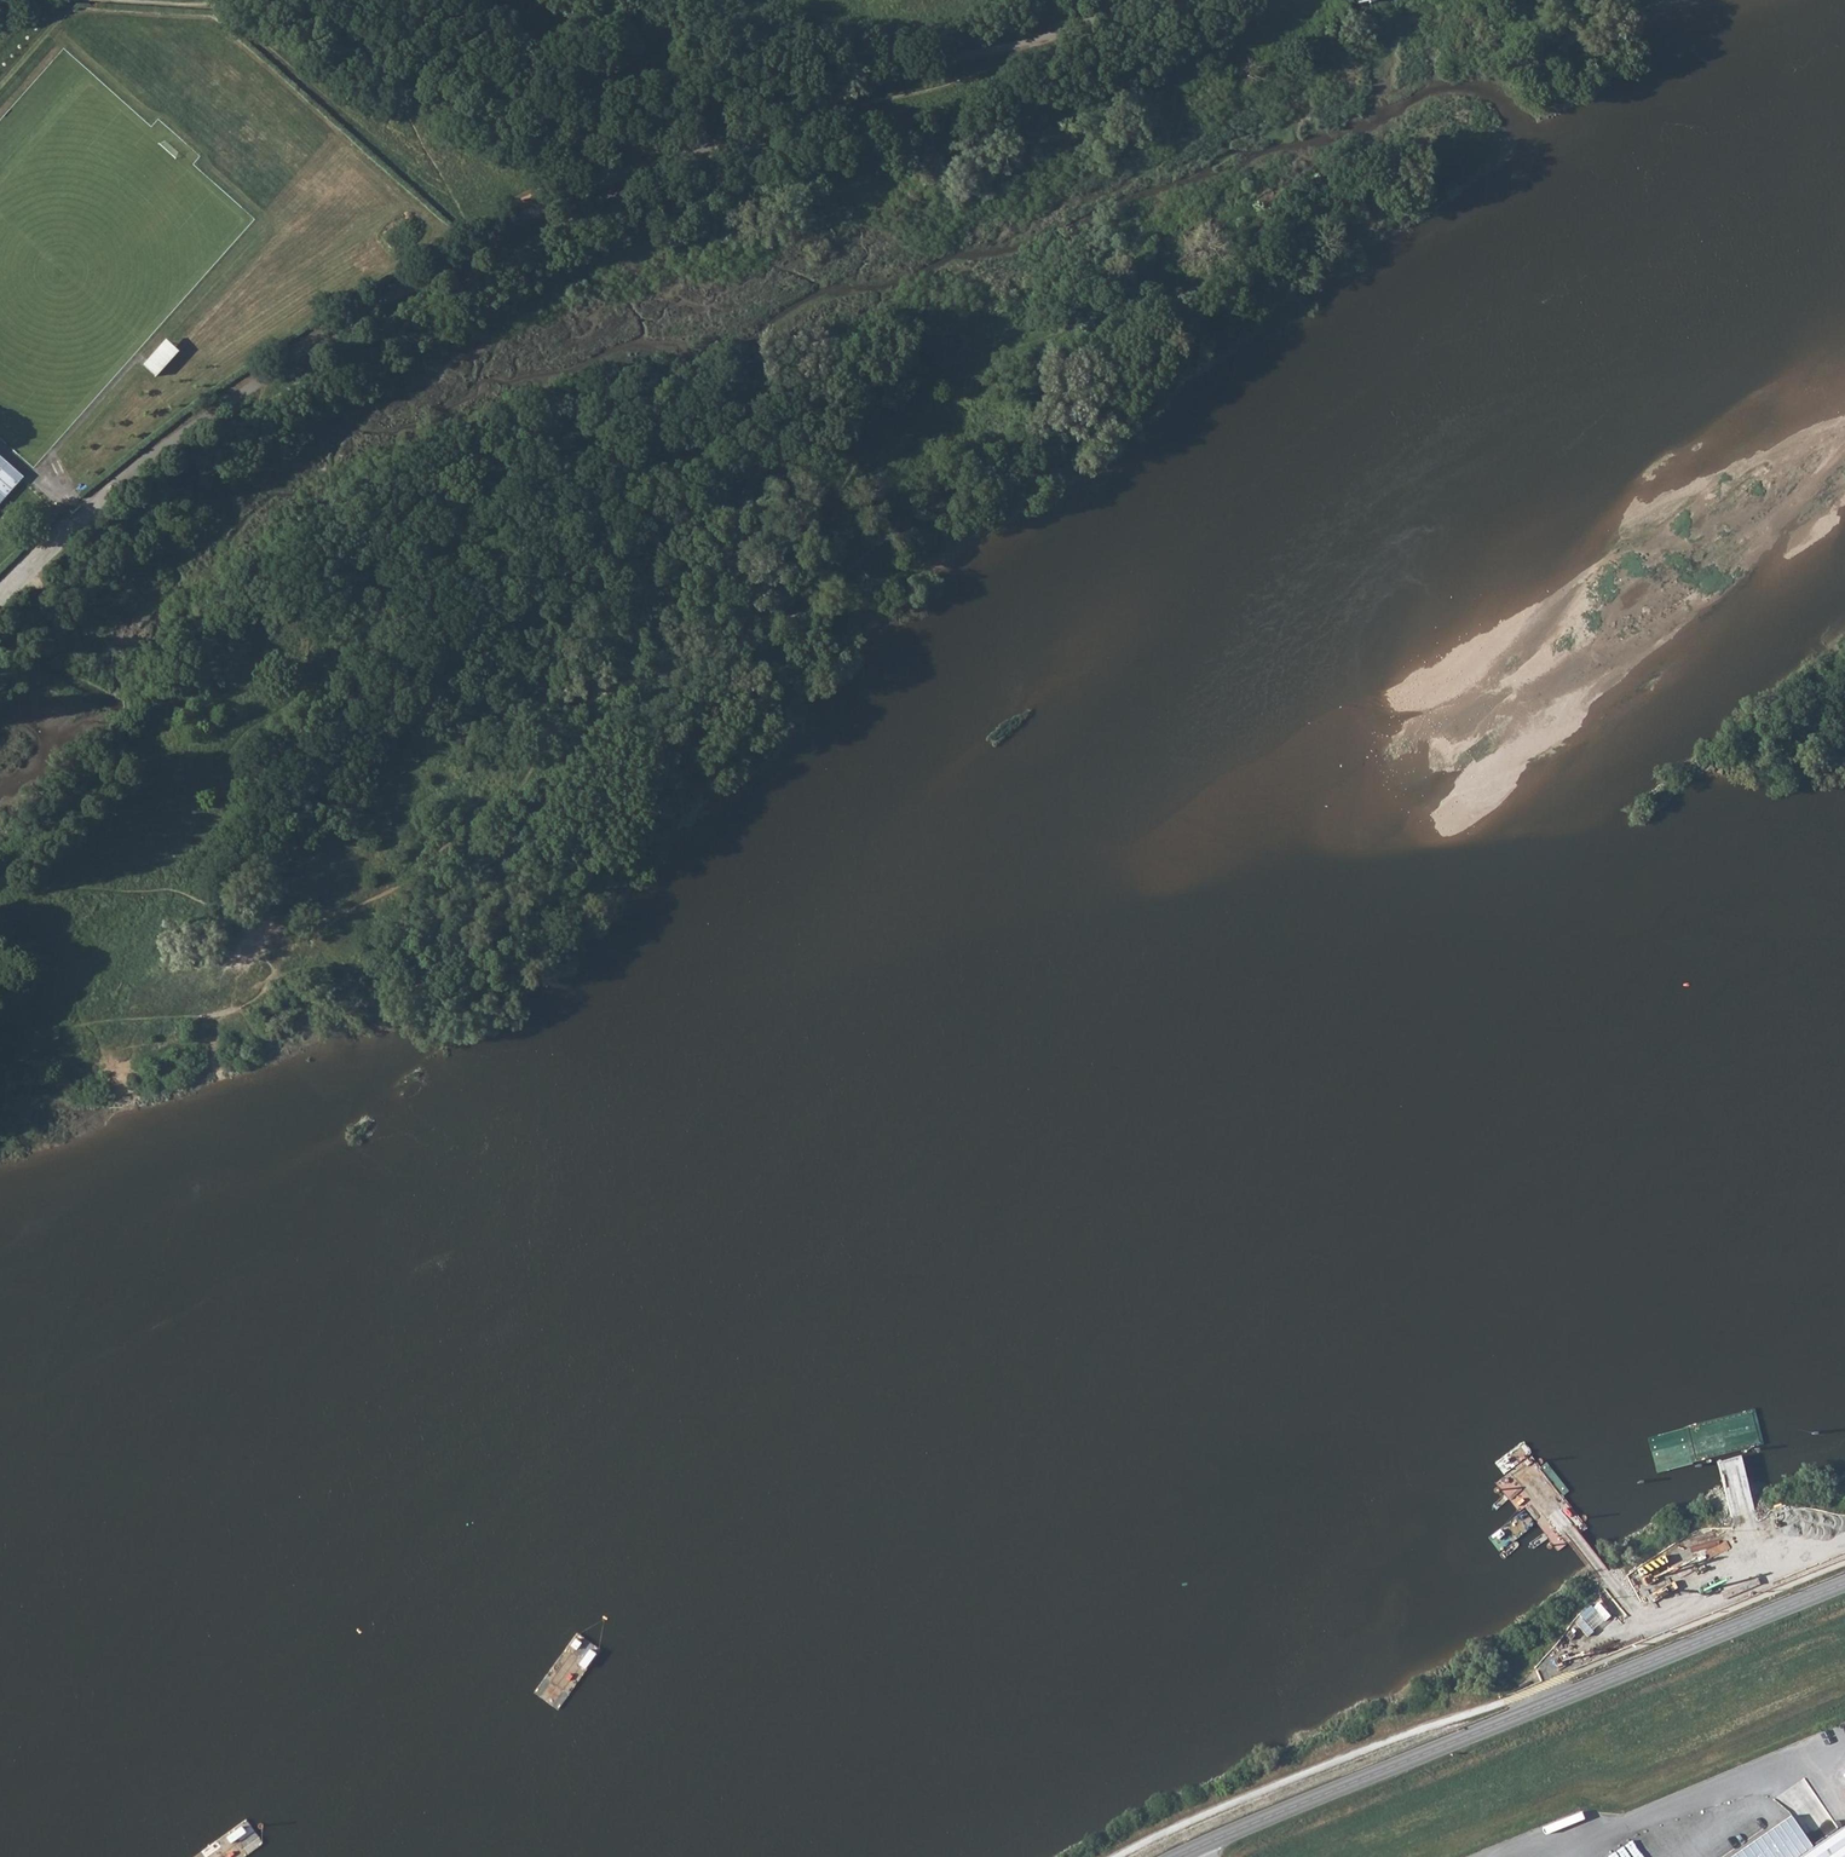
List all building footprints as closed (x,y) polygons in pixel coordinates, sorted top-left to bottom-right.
[(165,343),(143,367),(156,379),(178,354),(165,343)] [(20,483),(25,478),(0,455),(0,466),(20,483)] [(20,483),(0,466),(0,506),(20,483)] [(1799,1856),(1844,1856),(1844,1826),(1799,1856)]
